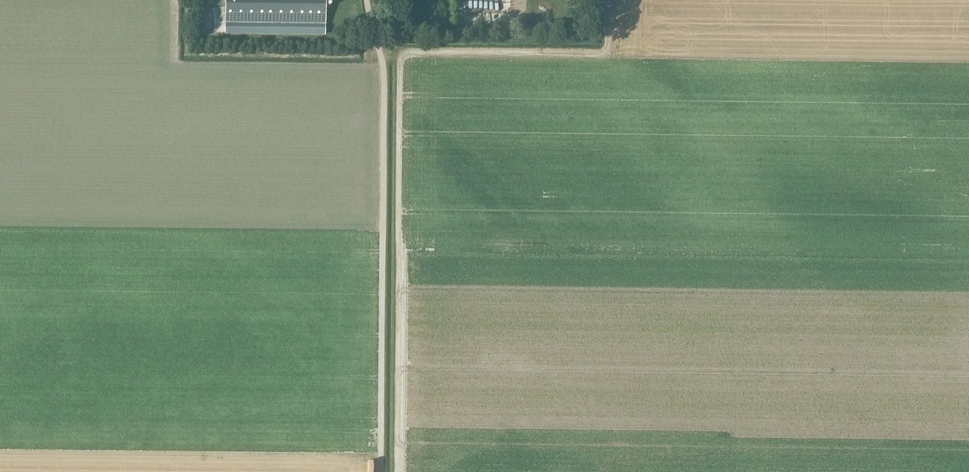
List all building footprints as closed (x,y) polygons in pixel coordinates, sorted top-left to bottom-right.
[(225,23),(325,24),(325,0),(225,0),(225,23)] [(325,24),(225,23),(224,33),(324,34),(325,24)]
